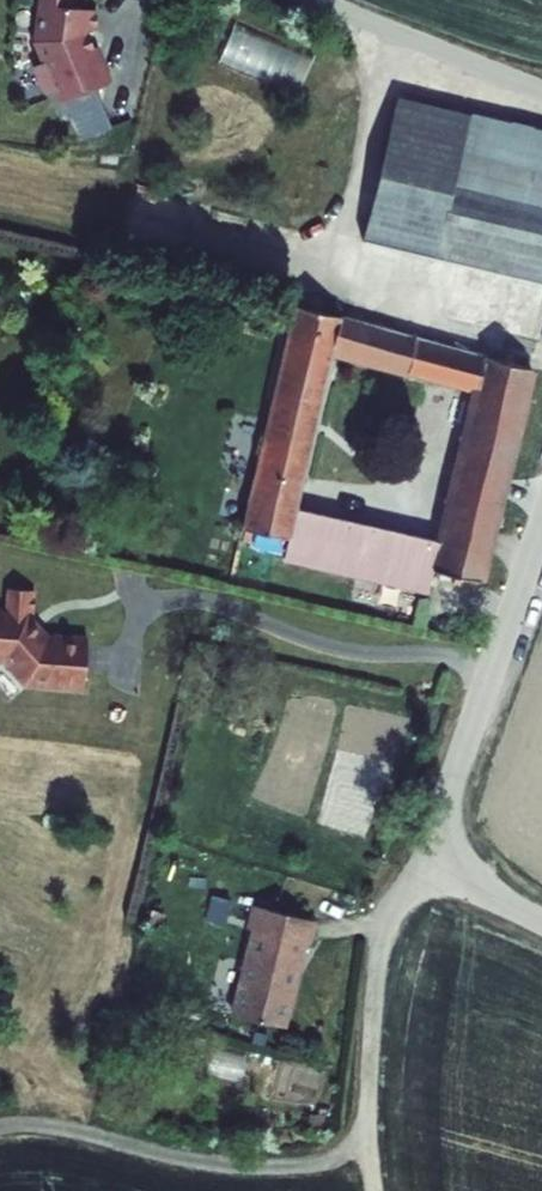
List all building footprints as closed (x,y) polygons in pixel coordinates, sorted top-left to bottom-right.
[(98,11),(71,8),(72,0),(42,0),(36,42),(45,63),(37,67),(48,94),(56,90),(61,104),(112,84),(98,48),(94,50),(88,36),(89,31),(95,32),(98,11)] [(237,22),(224,60),(303,87),(316,49),(237,22)] [(399,100),(345,318),(536,369),(541,344),(541,136),(399,100)] [(298,306),(239,543),(247,545),(283,553),(287,540),(433,572),(481,583),(536,369),(345,318),(337,316),(298,306)] [(247,545),(239,543),(237,551),(242,553),(428,596),(433,572),(287,540),(283,553),(247,545)] [(15,673),(20,673),(30,688),(46,689),(52,682),(85,685),(89,639),(54,637),(54,638),(49,638),(46,634),(40,633),(31,622),(31,617),(34,618),(36,592),(10,590),(8,614),(4,614),(4,610),(0,610),(0,659),(3,660),(15,673)] [(52,682),(46,689),(84,692),(85,685),(52,682)] [(257,930),(234,1012),(284,1024),(304,943),(312,943),(317,919),(258,903),(249,927),(257,930)]
